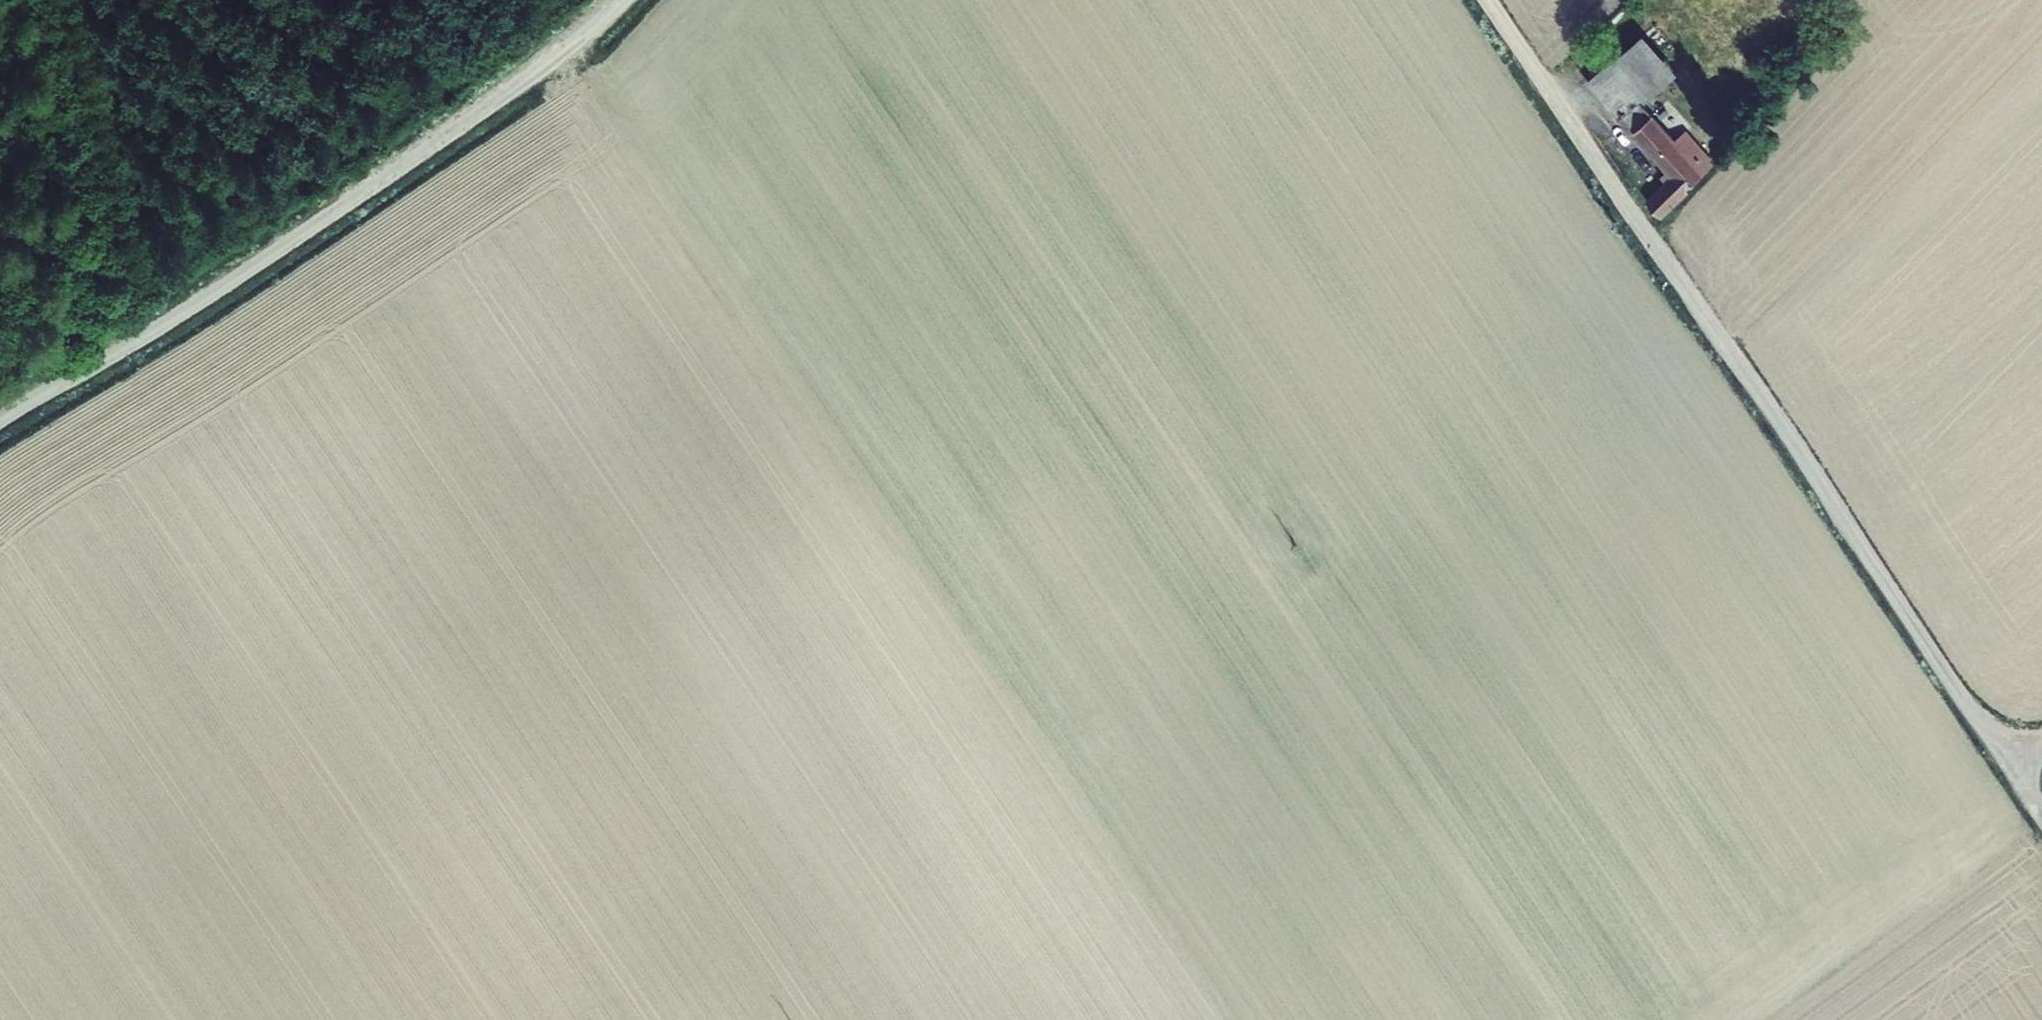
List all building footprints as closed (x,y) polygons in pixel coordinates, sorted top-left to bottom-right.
[(1685,13),(1698,0),(1675,0),(1685,13)] [(1647,37),(1613,68),(1574,103),(1591,127),(1610,109),(1632,133),(1660,106),(1685,83),(1647,37)] [(1690,141),(1660,106),(1632,133),(1674,179),(1651,202),(1669,220),(1728,160),(1701,130),(1690,141)]
